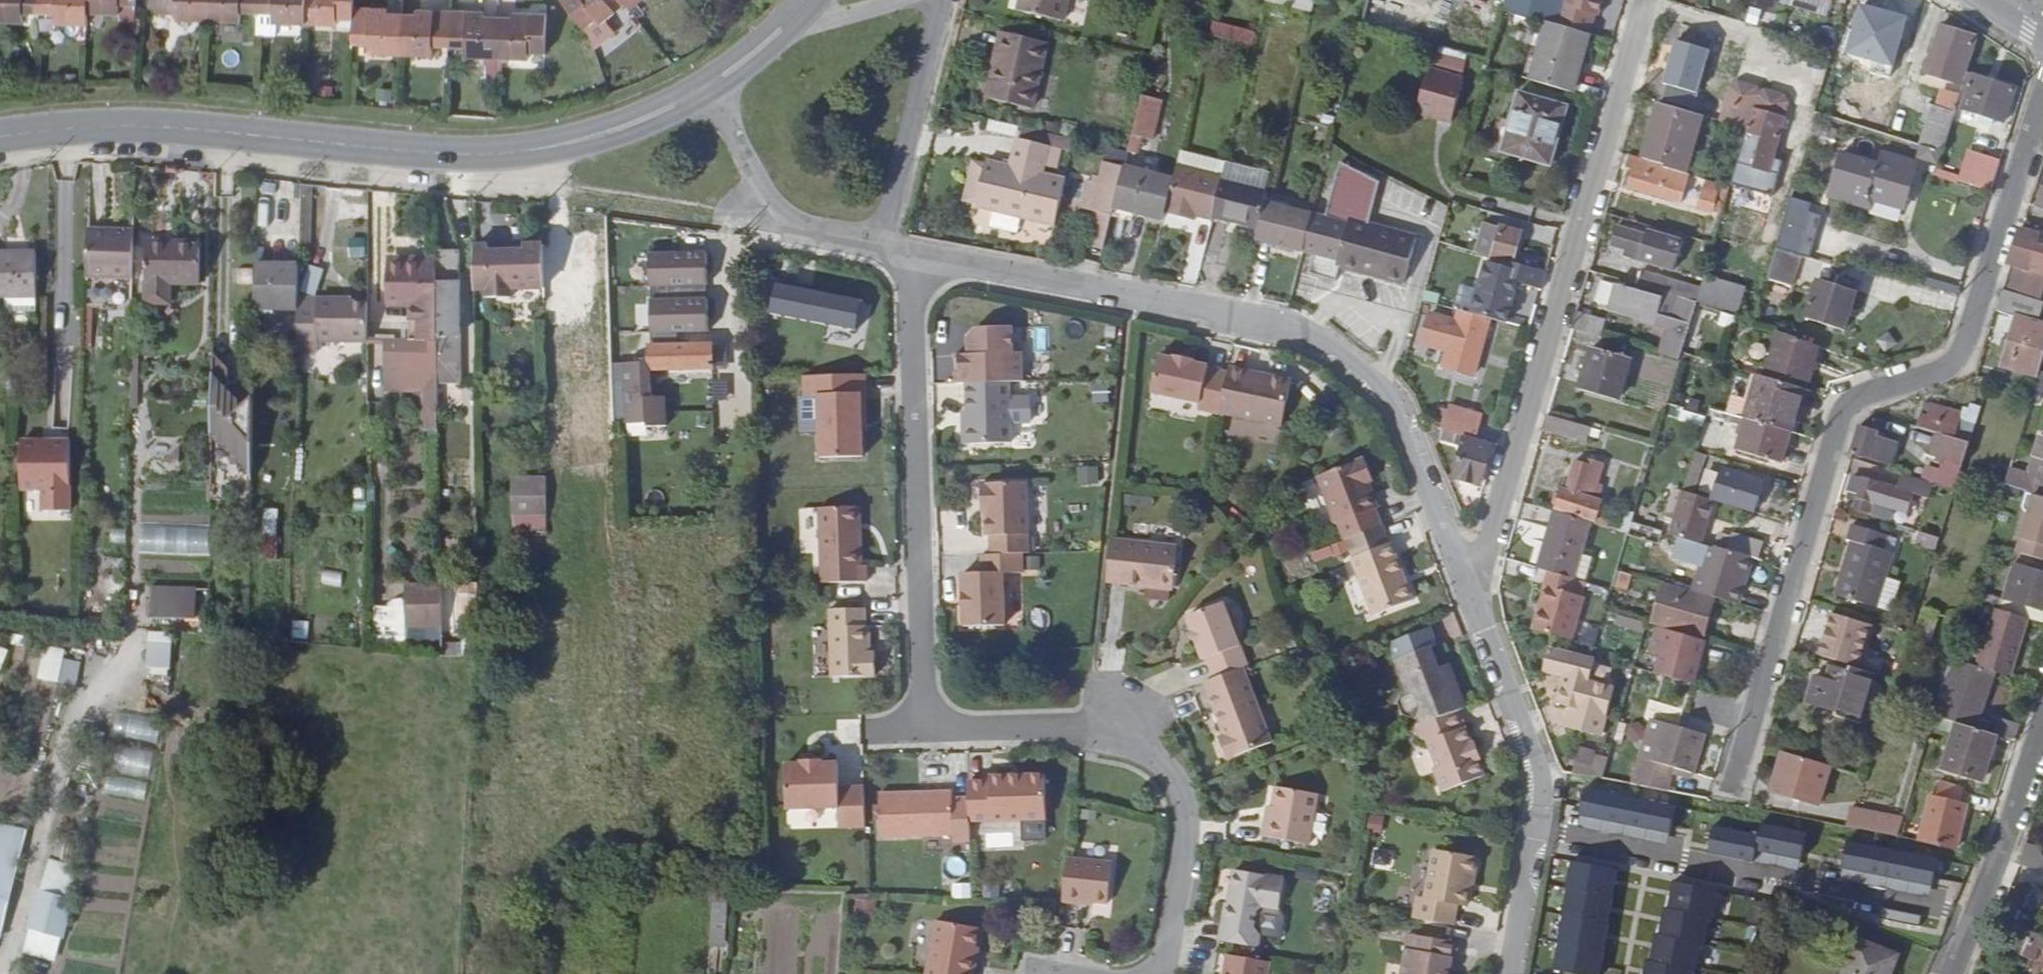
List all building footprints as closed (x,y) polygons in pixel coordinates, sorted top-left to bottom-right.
[(24,24),(24,15),(41,16),(42,0),(0,0),(0,22),(24,24)] [(41,16),(54,16),(54,25),(89,27),(89,14),(90,0),(42,0),(41,16)] [(89,14),(119,16),(120,6),(138,6),(138,0),(90,0),(89,14)] [(210,23),(211,0),(162,0),(162,10),(176,11),(176,21),(210,23)] [(210,23),(242,24),(242,14),(258,14),(259,0),(211,0),(210,23)] [(258,14),(271,15),(271,24),(306,26),(307,0),(259,0),(258,14)] [(306,26),(338,27),(338,18),(355,18),(356,10),(356,0),(307,0),(306,26)] [(584,27),(596,17),(602,25),(628,4),(625,0),(563,0),(584,27)] [(632,10),(644,0),(625,0),(628,4),(632,10)] [(1065,0),(1016,0),(1014,8),(1060,20),(1065,0)] [(1262,3),(1308,15),(1312,0),(1263,0),(1262,3)] [(1502,9),(1527,16),(1531,0),(1504,0),(1502,9)] [(1527,16),(1542,21),(1555,24),(1562,0),(1531,0),(1527,16)] [(1555,24),(1585,33),(1591,13),(1594,14),(1598,0),(1562,0),(1555,24)] [(119,21),(137,22),(138,6),(120,6),(119,16),(119,21)] [(355,18),(354,44),(368,45),(368,55),(403,56),(404,22),(388,21),(388,10),(356,10),(355,18)] [(404,22),(403,56),(436,57),(436,47),(451,48),(452,13),(421,12),(419,22),(404,22)] [(452,13),(451,48),(465,49),(465,59),(498,60),(499,25),(484,24),(485,14),(452,13)] [(499,25),(498,60),(533,60),(533,51),(547,52),(548,16),(516,15),(516,26),(499,25)] [(1542,21),(1526,78),(1567,89),(1584,33),(1555,24),(1542,21)] [(1251,47),(1255,31),(1212,22),(1209,38),(1251,47)] [(1955,97),(1962,74),(1958,73),(1968,38),(1934,27),(1923,63),(1954,72),(1953,76),(1950,75),(1944,93),(1955,97)] [(999,31),(992,53),(997,55),(993,67),(991,67),(983,97),(1027,108),(1044,43),(999,31)] [(1426,69),(1414,111),(1449,121),(1461,78),(1426,69)] [(2008,88),(1962,74),(1955,97),(1952,106),(1999,120),(2008,88)] [(1697,80),(1687,115),(1698,118),(1701,119),(1710,83),(1697,80)] [(1726,91),(1718,124),(1742,131),(1742,133),(1758,137),(1756,142),(1744,184),(1761,189),(1781,119),(1779,118),(1782,106),(1781,99),(1761,94),(1754,100),(1751,90),(1735,85),(1726,91)] [(1502,133),(1550,148),(1563,104),(1514,91),(1506,121),(1502,133)] [(1952,106),(1955,97),(1944,93),(1939,111),(1949,114),(1952,106)] [(1137,97),(1123,153),(1133,155),(1138,136),(1148,139),(1157,103),(1137,97)] [(1687,115),(1651,104),(1635,158),(1661,166),(1661,169),(1677,174),(1680,175),(1698,118),(1687,115)] [(1927,107),(1924,116),(1914,146),(1938,152),(1949,114),(1939,111),(1927,107)] [(1494,118),(1490,130),(1502,133),(1506,121),(1494,118)] [(1502,133),(1490,130),(1485,148),(1496,151),(1502,133)] [(1545,165),(1550,148),(1502,133),(1496,151),(1545,165)] [(1742,133),(1740,137),(1756,142),(1758,137),(1742,133)] [(982,162),(982,164),(971,205),(970,209),(1017,221),(1018,216),(1050,224),(1060,181),(1037,176),(1040,165),(1052,167),(1056,151),(1013,141),(1005,168),(982,162)] [(1179,151),(1175,166),(1190,170),(1219,177),(1223,162),(1179,151)] [(1836,155),(1822,199),(1860,210),(1864,200),(1898,211),(1912,166),(1876,156),(1873,166),(1836,155)] [(1986,191),(1996,160),(1981,155),(1970,186),(1986,191)] [(1661,169),(1622,157),(1619,168),(1628,170),(1623,188),(1637,192),(1636,196),(1644,198),(1644,195),(1668,202),(1677,174),(1661,169)] [(1734,158),(1730,173),(1741,175),(1745,162),(1734,158)] [(1299,250),(1299,252),(1312,255),(1306,276),(1331,282),(1335,267),(1400,284),(1413,238),(1363,225),(1375,180),(1336,161),(1321,220),(1308,216),(1299,250)] [(971,205),(982,164),(970,162),(960,202),(971,205)] [(1107,219),(1109,209),(1119,169),(1099,164),(1093,189),(1087,214),(1107,219)] [(1196,215),(1209,219),(1210,215),(1218,181),(1219,177),(1190,170),(1175,166),(1171,181),(1163,213),(1186,219),(1188,214),(1196,215)] [(1109,209),(1162,221),(1163,213),(1171,181),(1119,169),(1109,209)] [(1727,185),(1733,187),(1738,188),(1741,175),(1730,173),(1727,185)] [(1210,215),(1256,225),(1262,202),(1264,192),(1218,181),(1210,215)] [(1716,185),(1704,182),(1702,191),(1698,190),(1695,198),(1692,208),(1708,213),(1709,208),(1715,210),(1718,203),(1711,200),(1716,185)] [(1074,211),(1087,214),(1093,189),(1081,186),(1074,211)] [(1692,208),(1695,198),(1683,194),(1680,205),(1692,208)] [(2034,201),(2032,206),(2042,209),(2042,197),(2036,194),(2034,201)] [(1253,239),(1299,250),(1308,216),(1309,214),(1262,202),(1256,225),(1253,239)] [(1806,236),(1813,212),(1786,205),(1780,228),(1806,236)] [(1079,246),(1099,250),(1107,219),(1087,214),(1079,246)] [(1498,226),(1489,256),(1507,261),(1515,236),(1500,232),(1502,227),(1498,226)] [(1517,231),(1502,227),(1500,232),(1515,236),(1517,231)] [(131,229),(85,228),(84,276),(130,277),(131,229)] [(1670,271),(1679,243),(1642,232),(1641,237),(1612,229),(1606,247),(1636,255),(1634,261),(1670,271)] [(2017,230),(2006,265),(2012,267),(2005,289),(2036,298),(2042,277),(2042,254),(2030,250),(2035,236),(2017,230)] [(1684,237),(1683,264),(1697,264),(1699,238),(1684,237)] [(196,287),(197,243),(144,241),(144,300),(168,300),(169,287),(196,287)] [(484,245),(471,245),(472,288),(485,288),(508,288),(508,287),(541,286),(541,270),(540,245),(521,244),(520,251),(506,251),(485,250),(484,245)] [(544,245),(544,270),(559,270),(559,246),(544,245)] [(1796,254),(1770,246),(1762,275),(1787,282),(1796,254)] [(0,249),(0,294),(31,295),(33,249),(0,249)] [(457,251),(435,250),(435,263),(435,283),(437,283),(438,357),(437,356),(437,388),(458,388),(457,251)] [(435,283),(435,263),(420,264),(420,268),(386,268),(388,306),(406,306),(408,370),(427,369),(427,391),(437,391),(437,388),(436,341),(435,283)] [(253,266),(252,307),(296,309),(296,297),(297,268),(253,266)] [(711,294),(711,266),(653,266),(653,294),(679,294),(680,308),(653,308),(653,345),(680,345),(680,340),(711,340),(711,308),(707,308),(707,294),(711,294)] [(1629,271),(1625,284),(1657,293),(1670,297),(1693,303),(1697,290),(1629,271)] [(130,277),(84,276),(83,300),(129,302),(130,277)] [(1477,287),(1489,291),(1491,287),(1460,278),(1456,279),(1451,280),(1447,281),(1446,284),(1444,284),(1444,288),(1450,290),(1474,297),(1477,287)] [(1734,312),(1740,289),(1704,278),(1697,302),(1734,312)] [(766,313),(856,327),(861,295),(767,280),(766,289),(770,289),(766,313)] [(1846,332),(1859,293),(1821,281),(1809,320),(1846,332)] [(1502,321),(1525,328),(1536,289),(1513,283),(1502,321)] [(1485,316),(1497,320),(1504,295),(1489,291),(1477,287),(1474,297),(1450,290),(1446,305),(1458,308),(1485,316)] [(1663,328),(1656,354),(1676,360),(1679,351),(1693,303),(1670,297),(1663,321),(1649,317),(1655,300),(1609,287),(1604,305),(1641,315),(1639,321),(1663,328)] [(1990,314),(2011,320),(1997,368),(2033,379),(2035,371),(2042,345),(2042,325),(2034,322),(2039,304),(1998,291),(1990,314)] [(1657,293),(1655,300),(1649,317),(1663,321),(1670,297),(1657,293)] [(31,310),(31,295),(2,294),(1,305),(5,309),(31,310)] [(343,298),(296,297),(296,309),(295,340),(317,341),(365,342),(365,302),(343,302),(343,298)] [(1420,297),(1416,312),(1426,314),(1432,301),(1420,297)] [(1468,375),(1485,316),(1458,308),(1441,367),(1468,375)] [(1570,316),(1566,328),(1592,336),(1595,324),(1570,316)] [(956,354),(957,383),(1009,382),(1021,381),(1020,352),(1011,353),(1010,328),(975,329),(966,338),(967,354),(961,354),(956,354)] [(1814,344),(1773,330),(1759,375),(1800,388),(1814,344)] [(225,355),(211,340),(209,431),(249,470),(251,384),(246,386),(224,364),(225,355)] [(317,341),(295,340),(295,351),(316,351),(317,341)] [(711,368),(711,345),(680,345),(653,345),(651,345),(651,358),(651,369),(711,368)] [(736,372),(735,345),(711,345),(711,368),(711,373),(736,372)] [(1615,399),(1625,359),(1588,348),(1577,388),(1615,399)] [(1197,412),(1216,416),(1224,379),(1204,375),(1205,368),(1188,364),(1189,362),(1172,358),(1171,361),(1154,357),(1147,394),(1198,405),(1197,412)] [(651,358),(611,358),(613,417),(625,416),(625,418),(645,418),(645,426),(667,425),(665,397),(652,398),(651,369),(651,358)] [(427,369),(408,370),(408,391),(425,391),(426,433),(438,432),(437,391),(427,391),(427,369)] [(1286,381),(1226,369),(1224,379),(1216,416),(1276,428),(1286,381)] [(2039,387),(2042,389),(2042,373),(2035,371),(2033,379),(2031,385),(2039,387)] [(1727,396),(1722,411),(1728,412),(1741,416),(1754,373),(1748,372),(1741,397),(1731,394),(1727,396)] [(1759,375),(1754,373),(1741,416),(1787,430),(1800,388),(1759,375)] [(866,374),(804,376),(805,396),(819,395),(820,458),(864,456),(863,431),(862,394),(867,394),(866,374)] [(1009,382),(966,383),(967,425),(963,425),(964,445),(1011,442),(1009,382)] [(1448,403),(1440,429),(1472,440),(1480,414),(1448,403)] [(1933,435),(1946,438),(1953,415),(1917,404),(1910,428),(1933,435)] [(1956,434),(1969,438),(1978,409),(1964,405),(1956,434)] [(1679,410),(1676,420),(1699,427),(1701,417),(1679,410)] [(1787,430),(1741,416),(1728,412),(1726,420),(1734,423),(1739,424),(1736,432),(1732,448),(1777,461),(1787,430)] [(1586,426),(1542,413),(1537,428),(1581,441),(1586,426)] [(1698,443),(1713,449),(1723,425),(1707,419),(1698,443)] [(1440,429),(1422,423),(1427,435),(1460,446),(1451,477),(1474,485),(1487,444),(1472,440),(1440,429)] [(1874,431),(1854,425),(1847,451),(1887,463),(1893,441),(1873,434),(1874,431)] [(1950,489),(1964,444),(1946,438),(1933,435),(1928,451),(1942,455),(1938,470),(1924,466),(1920,480),(1950,489)] [(2005,470),(2001,486),(2031,496),(2032,492),(2042,496),(2042,439),(2039,438),(2027,477),(2005,470)] [(67,511),(67,444),(19,443),(20,490),(39,491),(39,511),(67,511)] [(1694,451),(1684,482),(1691,484),(1699,452),(1694,451)] [(1552,505),(1589,517),(1595,497),(1591,496),(1593,491),(1590,490),(1597,466),(1572,457),(1570,462),(1565,461),(1552,505)] [(1336,523),(1377,509),(1362,469),(1367,467),(1364,459),(1319,476),(1336,523)] [(1076,484),(1099,484),(1099,465),(1076,466),(1076,484)] [(1712,498),(1751,509),(1760,481),(1719,468),(1710,497),(1712,498)] [(1855,493),(1859,477),(1851,474),(1846,491),(1855,493)] [(545,476),(512,477),(513,512),(547,511),(545,476)] [(1898,476),(1894,488),(1909,492),(1923,497),(1926,485),(1898,476)] [(1894,488),(1859,477),(1855,493),(1852,506),(1870,511),(1873,503),(1890,508),(1902,512),(1909,492),(1894,488)] [(1691,484),(1684,482),(1682,490),(1688,492),(1691,484)] [(1027,483),(982,484),(983,504),(987,504),(987,511),(988,536),(992,536),(992,554),(1023,554),(1029,553),(1027,483)] [(1669,487),(1662,484),(1658,500),(1665,502),(1669,487)] [(1657,531),(1658,531),(1676,537),(1693,542),(1698,543),(1712,498),(1710,497),(1688,492),(1682,490),(1669,487),(1665,502),(1658,500),(1656,499),(1652,513),(1661,515),(1657,531)] [(2042,562),(2042,501),(2025,495),(2020,509),(2025,518),(2032,530),(2028,543),(2018,540),(2014,553),(2042,562)] [(1888,517),(1890,508),(1873,503),(1870,511),(1888,517)] [(277,535),(277,507),(263,507),(262,534),(277,535)] [(856,507),(819,508),(821,583),(866,582),(866,565),(861,565),(860,530),(856,530),(856,507)] [(1534,566),(1544,568),(1570,576),(1576,556),(1586,520),(1551,509),(1534,566)] [(2025,518),(2018,540),(2028,543),(2032,530),(2025,518)] [(1628,522),(1625,532),(1624,534),(1654,543),(1658,531),(1657,531),(1656,530),(1628,522)] [(1876,548),(1880,533),(1840,522),(1835,537),(1840,538),(1824,591),(1869,605),(1883,610),(1888,594),(1874,589),(1878,576),(1886,552),(1876,548)] [(139,523),(138,554),(199,555),(200,525),(139,523)] [(1918,529),(1913,543),(1935,550),(1939,536),(1918,529)] [(1890,536),(1880,533),(1876,548),(1886,552),(1890,536)] [(1716,534),(1712,547),(1715,548),(1722,551),(1724,551),(1727,538),(1716,534)] [(276,558),(276,536),(260,536),(260,558),(276,558)] [(1724,551),(1754,560),(1759,545),(1728,536),(1727,538),(1724,551)] [(1693,542),(1676,537),(1671,554),(1731,572),(1737,557),(1722,553),(1722,551),(1715,548),(1713,555),(1691,548),(1693,542)] [(1309,552),(1313,563),(1344,552),(1341,541),(1309,552)] [(1412,599),(1392,543),(1355,557),(1375,613),(1412,599)] [(1108,544),(1103,585),(1170,593),(1175,552),(1108,544)] [(992,554),(983,555),(983,572),(964,573),(965,626),(1005,625),(1004,573),(1023,573),(1023,554),(992,554)] [(1570,576),(1572,577),(1580,579),(1586,560),(1576,556),(1570,576)] [(1747,561),(1737,557),(1731,572),(1743,576),(1747,561)] [(2042,610),(2042,607),(2042,577),(2010,567),(2001,600),(2003,601),(1999,612),(2025,620),(2042,626),(2042,611),(2042,610)] [(1544,568),(1527,627),(1566,638),(1579,594),(1568,590),(1572,577),(1570,576),(1544,568)] [(320,584),(341,585),(342,571),(320,570),(320,584)] [(1623,588),(1627,575),(1618,571),(1614,586),(1623,588)] [(458,610),(476,610),(475,574),(458,574),(458,610)] [(1892,581),(1878,576),(1874,589),(1888,594),(1892,581)] [(440,619),(440,582),(403,582),(403,620),(440,619)] [(1659,584),(1655,597),(1675,603),(1672,612),(1653,606),(1649,620),(1700,636),(1704,621),(1691,617),(1693,610),(1706,614),(1710,598),(1659,584)] [(194,589),(151,588),(150,618),(193,620),(194,589)] [(1733,602),(1760,610),(1764,596),(1738,588),(1733,602)] [(2003,601),(2001,600),(1969,590),(1965,601),(1984,607),(1999,612),(2003,601)] [(1675,603),(1655,597),(1653,606),(1672,612),(1675,603)] [(1193,664),(1201,684),(1238,670),(1244,667),(1218,603),(1171,621),(1189,666),(1193,664)] [(865,608),(829,609),(831,676),(875,676),(874,652),(870,652),(869,626),(866,626),(865,608)] [(1992,609),(1974,668),(1989,672),(2007,678),(2025,620),(1999,612),(1992,609)] [(1704,621),(1706,614),(1693,610),(1691,617),(1704,621)] [(1867,626),(1828,614),(1815,656),(1854,668),(1867,626)] [(1621,615),(1618,625),(1643,630),(1645,620),(1621,615)] [(291,619),(290,640),(307,641),(308,620),(291,619)] [(1705,640),(1654,626),(1646,651),(1656,654),(1650,673),(1690,684),(1692,685),(1705,640)] [(1458,710),(1465,708),(1456,685),(1451,686),(1443,666),(1437,668),(1428,647),(1435,645),(1429,628),(1389,643),(1395,660),(1408,694),(1415,691),(1421,694),(1425,705),(1424,713),(1415,717),(1419,725),(1458,710)] [(148,630),(147,643),(172,644),(172,631),(148,630)] [(445,657),(477,656),(477,643),(441,644),(441,657),(445,657)] [(76,684),(79,660),(64,658),(65,648),(42,646),(38,679),(76,684)] [(1588,659),(1543,646),(1537,669),(1557,675),(1550,702),(1563,706),(1557,725),(1594,736),(1607,688),(1582,680),(1588,659)] [(1947,659),(1930,717),(1956,725),(1995,737),(2014,744),(2018,728),(1993,719),(1989,728),(1973,723),(1989,672),(1974,668),(1947,659)] [(1451,686),(1456,685),(1448,664),(1443,666),(1451,686)] [(1833,717),(1854,724),(1869,676),(1847,669),(1845,673),(1826,668),(1822,682),(1809,678),(1802,702),(1834,711),(1833,717)] [(1267,744),(1238,670),(1201,684),(1188,689),(1193,699),(1209,740),(1202,743),(1211,765),(1267,744)] [(1415,691),(1408,694),(1402,695),(1400,704),(1404,712),(1415,717),(1424,713),(1425,705),(1421,694),(1415,691)] [(1419,725),(1417,726),(1422,739),(1430,744),(1437,764),(1434,769),(1443,792),(1483,776),(1477,760),(1481,758),(1474,742),(1470,743),(1458,710),(1419,725)] [(158,743),(159,717),(119,715),(118,741),(158,743)] [(1662,723),(1650,719),(1638,758),(1650,762),(1662,723)] [(1626,739),(1643,738),(1642,723),(1625,724),(1626,739)] [(1690,774),(1701,735),(1662,723),(1650,762),(1638,758),(1632,777),(1666,787),(1672,768),(1690,774)] [(1995,737),(1956,725),(1942,771),(1982,783),(1995,737)] [(1588,743),(1583,756),(1599,762),(1603,749),(1588,743)] [(114,747),(113,773),(151,774),(152,749),(114,747)] [(1815,804),(1825,772),(1779,758),(1770,791),(1815,804)] [(801,764),(786,764),(787,809),(840,807),(841,827),(866,827),(864,787),(839,788),(839,763),(824,763),(823,760),(801,761),(801,764)] [(1272,769),(1269,789),(1267,800),(1262,799),(1258,817),(1303,826),(1312,776),(1272,769)] [(990,780),(968,781),(970,821),(1046,819),(1045,774),(1019,774),(1019,779),(1008,779),(1008,775),(990,775),(990,780)] [(1928,799),(1917,844),(1955,853),(1965,808),(1958,807),(1963,792),(1938,783),(1933,801),(1928,799)] [(1670,805),(1580,786),(1575,813),(1666,833),(1670,805)] [(952,791),(880,794),(881,837),(954,834),(952,791)] [(1843,825),(1893,837),(1899,819),(1846,808),(1843,825)] [(1666,833),(1575,813),(1573,825),(1664,844),(1666,833)] [(23,826),(0,821),(0,936),(23,826)] [(1753,835),(1708,825),(1703,853),(1749,862),(1751,851),(1797,861),(1801,833),(1755,823),(1753,835)] [(1932,861),(1841,842),(1836,869),(1927,889),(1932,861)] [(1415,917),(1454,924),(1458,904),(1467,906),(1472,877),(1475,877),(1478,858),(1435,850),(1426,898),(1418,897),(1415,917)] [(1797,861),(1751,851),(1749,862),(1795,872),(1797,861)] [(1286,861),(1236,853),(1230,886),(1227,885),(1220,925),(1259,932),(1263,915),(1257,910),(1259,896),(1268,888),(1281,890),(1286,861)] [(2021,853),(2016,869),(2041,874),(2042,865),(2042,857),(2021,853)] [(1549,862),(1546,874),(1558,877),(1557,883),(1559,883),(1603,892),(1609,865),(1563,855),(1560,865),(1549,862)] [(946,874),(960,877),(964,859),(950,856),(946,874)] [(42,857),(24,953),(58,959),(69,897),(62,896),(69,862),(42,857)] [(1067,859),(1063,901),(1063,902),(1084,904),(1084,900),(1096,901),(1112,902),(1115,863),(1067,859)] [(1927,889),(1836,869),(1834,881),(1925,900),(1927,889)] [(1681,880),(1675,908),(1715,916),(1721,918),(1722,913),(1734,915),(1738,899),(1726,896),(1727,890),(1681,880)] [(969,882),(952,882),(952,897),(969,897),(969,882)] [(1545,891),(1542,902),(1554,905),(1553,911),(1555,911),(1599,921),(1605,893),(1603,892),(1559,883),(1557,893),(1545,891)] [(873,916),(873,902),(854,901),(854,916),(873,916)] [(710,946),(725,946),(724,902),(709,902),(710,946)] [(1669,906),(1663,934),(1702,943),(1708,944),(1710,939),(1721,941),(1725,925),(1713,922),(1715,916),(1675,908),(1669,906)] [(1541,919),(1538,931),(1550,933),(1549,939),(1551,939),(1595,949),(1601,921),(1599,921),(1555,911),(1552,922),(1541,919)] [(925,973),(975,973),(977,961),(973,961),(975,947),(978,931),(934,924),(925,973)] [(1456,956),(1459,938),(1408,930),(1399,973),(1447,973),(1448,967),(1450,955),(1456,956)] [(1656,933),(1650,960),(1689,969),(1696,970),(1697,965),(1709,968),(1712,951),(1701,948),(1702,943),(1663,934),(1656,933)] [(1534,959),(1546,962),(1545,967),(1576,973),(1591,973),(1597,949),(1595,949),(1551,939),(1548,950),(1537,947),(1534,959)] [(1893,958),(1854,942),(1841,973),(1887,973),(1893,958)] [(2039,949),(2030,970),(2040,973),(2042,973),(2042,951),(2039,949)] [(1225,954),(1222,973),(1264,973),(1266,961),(1225,954)] [(1640,973),(1688,973),(1689,969),(1650,960),(1643,959),(1640,973)]
